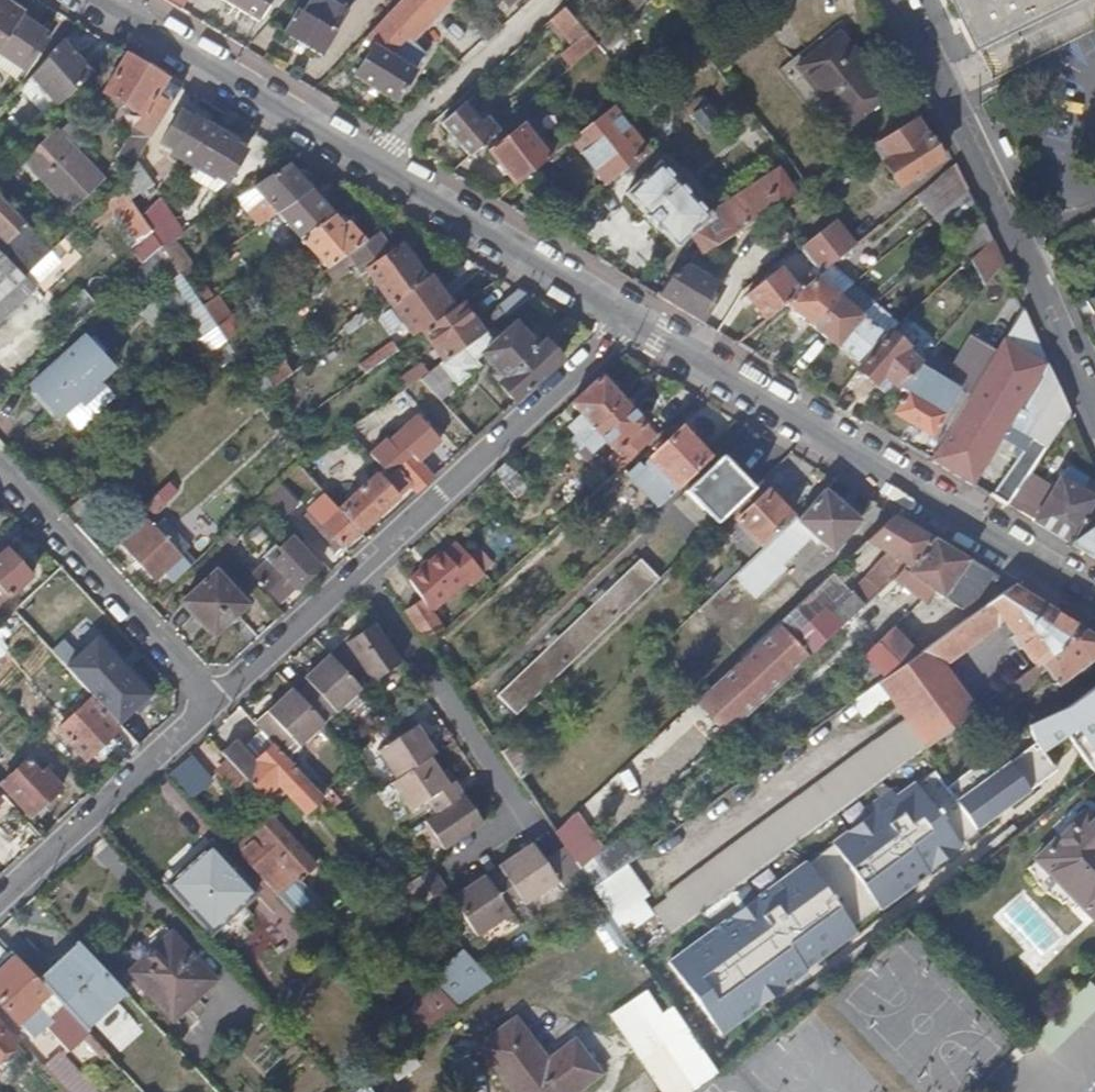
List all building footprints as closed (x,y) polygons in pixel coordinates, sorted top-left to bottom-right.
[(24,7),(13,0),(0,0),(0,43),(20,13),(24,7)] [(181,12),(188,0),(161,0),(181,12)] [(257,22),(270,0),(220,0),(257,22)] [(348,14),(325,0),(304,0),(283,35),(321,57),(348,14)] [(448,0),(402,0),(364,40),(372,47),(393,60),(448,0)] [(642,0),(613,0),(625,14),(642,0)] [(969,28),(979,51),(1084,0),(955,0),(969,28)] [(596,46),(590,39),(574,20),(563,8),(543,26),(554,38),(559,33),(569,45),(558,54),(571,67),(596,46)] [(600,30),(584,10),(574,20),(590,39),(600,30)] [(47,30),(20,13),(0,43),(0,55),(21,68),(47,30)] [(805,82),(851,52),(838,37),(796,70),(805,82)] [(59,101),(94,70),(60,38),(28,75),(59,101)] [(419,93),(427,80),(393,60),(372,47),(353,78),(396,104),(406,87),(419,93)] [(888,99),(851,52),(805,82),(846,133),(888,99)] [(136,159),(180,86),(126,53),(123,60),(105,91),(113,96),(110,100),(117,103),(120,99),(144,116),(121,151),(136,159)] [(718,122),(692,89),(659,115),(686,148),(718,122)] [(496,133),(486,123),(481,126),(475,119),(483,111),(469,96),(438,123),(469,157),(496,133)] [(647,154),(613,107),(567,144),(602,188),(647,154)] [(191,164),(213,127),(194,115),(191,119),(179,112),(160,142),(172,150),(171,152),(191,164)] [(941,159),(926,136),(923,136),(913,120),(878,143),(889,159),(884,163),(900,186),(941,159)] [(100,177),(73,151),(82,141),(63,123),(55,133),(52,130),(23,160),(26,163),(70,208),(100,177)] [(228,182),(245,151),(237,146),(236,141),(213,127),(191,164),(213,177),(216,175),(228,182)] [(513,187),(561,148),(557,143),(553,146),(546,143),(538,149),(522,129),(487,155),(513,187)] [(155,188),(135,161),(133,163),(121,185),(133,204),(155,188)] [(311,191),(295,173),(288,163),(253,187),(262,198),(276,214),(311,191)] [(708,216),(657,165),(624,196),(643,216),(642,219),(654,232),(657,232),(675,250),(689,238),(702,257),(769,213),(794,197),(778,171),(708,216)] [(133,204),(121,185),(91,212),(91,213),(99,221),(115,207),(120,213),(141,241),(152,232),(142,217),(133,204)] [(951,234),(977,210),(966,189),(934,216),(951,234)] [(333,216),(311,191),(276,214),(299,240),(333,216)] [(1,230),(13,243),(29,228),(0,198),(0,230),(1,230)] [(186,232),(160,198),(142,217),(152,232),(163,247),(163,248),(173,241),(186,232)] [(276,214),(262,198),(253,205),(257,210),(265,221),(276,214)] [(325,269),(364,242),(348,221),(341,225),(333,216),(299,240),(325,269)] [(962,264),(990,236),(983,222),(981,223),(977,224),(975,227),(950,252),(962,264)] [(838,261),(855,247),(835,223),(801,251),(821,275),(838,261)] [(11,248),(30,271),(54,250),(35,228),(11,248)] [(345,269),(357,259),(365,269),(396,249),(381,230),(364,242),(325,269),(323,271),(333,284),(348,273),(345,269)] [(763,264),(787,246),(776,233),(753,251),(763,264)] [(846,269),(876,245),(868,236),(855,247),(838,261),(846,269)] [(984,284),(1002,260),(990,236),(962,264),(961,265),(984,284)] [(194,271),(173,241),(163,248),(183,278),(194,271)] [(427,277),(402,244),(396,249),(365,269),(385,296),(390,304),(427,277)] [(699,323),(720,288),(687,267),(672,276),(657,298),(699,323)] [(783,306),(796,295),(782,277),(778,272),(746,298),(764,322),(783,306)] [(802,290),(787,273),(782,277),(796,295),(802,290)] [(411,331),(451,301),(431,275),(427,277),(390,304),(411,331)] [(811,330),(841,299),(817,279),(802,290),(796,295),(783,306),(811,330)] [(503,319),(532,299),(514,289),(492,304),(503,319)] [(1086,297),(1094,311),(1094,292),(1086,297)] [(239,331),(217,297),(203,307),(210,317),(225,341),(239,331)] [(837,351),(864,318),(841,299),(811,330),(837,351)] [(482,334),(460,302),(421,329),(444,360),(461,348),(482,334)] [(349,333),(372,317),(366,308),(343,325),(349,333)] [(1071,412),(1048,362),(1024,308),(971,394),(949,431),(990,456),(997,445),(1033,466),(1071,412)] [(862,371),(888,337),(864,318),(837,351),(862,371)] [(558,361),(536,332),(524,341),(508,319),(487,334),(484,332),(482,334),(461,348),(474,365),(484,357),(502,382),(493,391),(506,408),(548,371),(558,361)] [(899,389),(920,363),(921,362),(907,351),(909,349),(891,334),(888,337),(862,371),(858,375),(874,388),(880,381),(895,394),(899,389)] [(60,417),(113,367),(84,337),(31,387),(60,417)] [(362,372),(396,348),(390,340),(357,364),(362,372)] [(454,386),(477,368),(474,365),(461,348),(444,360),(438,364),(454,386)] [(292,374),(276,350),(245,371),(262,396),(292,374)] [(935,429),(960,388),(920,363),(899,389),(903,391),(905,393),(898,406),(935,429)] [(418,378),(426,372),(420,364),(397,381),(403,389),(418,378)] [(624,401),(600,377),(570,405),(580,415),(568,427),(575,436),(567,443),(572,449),(574,446),(624,401)] [(949,431),(971,394),(960,388),(935,429),(929,439),(940,445),(949,431)] [(657,435),(624,401),(574,446),(586,458),(604,442),(613,451),(605,459),(616,473),(657,435)] [(1069,460),(1082,439),(1072,414),(1071,412),(1033,466),(1027,476),(1050,490),(1069,460)] [(304,459),(284,429),(278,433),(299,464),(304,459)] [(971,487),(990,456),(949,431),(940,445),(930,462),(971,487)] [(688,482),(710,461),(681,432),(651,458),(658,466),(650,475),(639,464),(627,475),(659,509),(688,482)] [(432,477),(410,455),(394,470),(408,485),(415,492),(432,477)] [(727,514),(752,490),(727,465),(721,459),(685,492),(716,524),(727,514)] [(1094,503),(1094,488),(1087,483),(1091,473),(1069,460),(1050,490),(1027,476),(1024,480),(1006,508),(1069,545),(1077,534),(1094,503)] [(520,479),(505,464),(493,475),(509,491),(520,479)] [(357,532),(398,494),(408,485),(394,470),(390,475),(387,475),(381,468),(336,510),(357,532)] [(1006,508),(1024,480),(1010,473),(992,499),(1006,507),(1006,508)] [(167,502),(167,499),(171,495),(177,489),(170,482),(145,506),(154,514),(163,508),(167,502)] [(792,514),(760,482),(752,490),(727,514),(758,547),(792,514)] [(291,499),(277,484),(262,498),(277,513),(291,499)] [(859,522),(822,491),(799,520),(796,516),(769,542),(781,555),(807,531),(832,552),(859,522)] [(336,510),(323,495),(307,512),(320,526),(336,510)] [(1094,523),(1094,503),(1077,534),(1094,523)] [(357,532),(336,510),(320,526),(342,546),(357,532)] [(905,569),(935,540),(894,516),(863,545),(882,555),(905,569)] [(191,565),(148,519),(122,545),(156,580),(164,574),(169,579),(172,583),(191,565)] [(1077,534),(1069,545),(1094,561),(1094,523),(1077,534)] [(342,546),(320,526),(314,532),(334,554),(341,546),(342,546)] [(237,541),(228,531),(215,542),(224,552),(237,541)] [(280,602),(317,566),(290,537),(254,572),(255,575),(280,602)] [(994,575),(977,565),(935,540),(905,569),(899,573),(917,583),(932,592),(961,608),(977,601),(994,575)] [(0,542),(0,589),(7,596),(30,576),(0,542)] [(778,625),(758,603),(744,588),(781,555),(769,542),(753,557),(740,569),(714,594),(677,630),(694,646),(712,630),(741,659),(778,625)] [(483,574),(467,555),(462,548),(458,544),(448,553),(443,553),(412,578),(409,580),(421,598),(428,607),(463,580),(468,585),(483,574)] [(758,603),(794,568),(781,555),(744,588),(758,603)] [(881,591),(899,573),(905,569),(882,555),(862,573),(881,591)] [(516,715),(660,578),(640,558),(496,694),(516,715)] [(714,594),(740,569),(733,560),(707,585),(714,594)] [(211,634),(243,604),(213,572),(182,601),(183,604),(211,634)] [(726,738),(863,609),(831,575),(778,625),(741,659),(694,705),(716,728),(726,738)] [(926,602),(932,592),(917,583),(912,595),(926,602)] [(1087,631),(1056,612),(1010,585),(991,601),(928,647),(944,668),(1003,625),(1024,653),(1035,669),(1087,631)] [(428,607),(421,598),(404,610),(428,645),(444,631),(428,607)] [(88,619),(72,634),(87,650),(103,636),(88,619)] [(397,665),(371,625),(351,638),(345,641),(363,669),(372,682),(397,665)] [(921,653),(892,627),(859,654),(885,679),(921,653)] [(1094,660),(1094,636),(1087,631),(1035,669),(1005,691),(1009,698),(1016,694),(1019,696),(1043,679),(1043,675),(1045,673),(1048,674),(1058,686),(1094,660)] [(363,669),(345,641),(331,653),(353,678),(363,669)] [(977,712),(944,668),(928,647),(921,653),(885,679),(881,682),(893,699),(894,700),(909,722),(928,748),(977,712)] [(353,678),(331,653),(304,679),(308,684),(298,693),(321,718),(330,709),(336,714),(364,689),(353,678)] [(100,683),(87,668),(75,679),(88,693),(100,683)] [(132,715),(147,701),(118,670),(90,696),(123,732),(137,748),(151,735),(132,715)] [(893,699),(881,682),(854,702),(865,719),(893,699)] [(298,693),(294,689),(255,723),(267,738),(286,758),(303,743),(326,723),(321,718),(298,693)] [(115,730),(87,698),(56,727),(57,729),(83,759),(115,730)] [(326,723),(336,714),(330,709),(321,718),(326,723)] [(440,753),(411,711),(393,722),(382,730),(391,746),(380,753),(398,781),(432,758),(440,753)] [(673,932),(928,748),(909,722),(667,897),(670,901),(657,910),(673,932)] [(711,750),(726,738),(716,728),(703,741),(711,750)] [(1031,746),(1020,731),(999,746),(1009,762),(1031,746)] [(322,797),(286,758),(267,738),(254,751),(258,756),(254,760),(234,738),(220,751),(229,761),(252,787),(263,798),(276,785),(304,814),(322,797)] [(533,766),(514,740),(499,750),(519,779),(533,766)] [(1011,822),(992,795),(1007,784),(1041,760),(1047,755),(1037,742),(1031,746),(1009,762),(967,792),(961,796),(972,809),(965,815),(976,829),(982,824),(992,836),(1011,822)] [(967,792),(1009,762),(999,746),(955,777),(967,792)] [(194,795),(212,782),(194,758),(177,771),(194,795)] [(452,789),(444,776),(432,758),(398,781),(394,783),(413,814),(431,803),(439,816),(468,796),(460,783),(452,789)] [(46,772),(41,776),(25,760),(0,784),(29,816),(60,787),(46,772)] [(252,787),(229,761),(215,774),(239,800),(252,787)] [(460,783),(451,770),(444,776),(452,789),(460,783)] [(921,803),(911,789),(899,798),(909,812),(921,803)] [(461,841),(487,824),(468,796),(439,816),(427,823),(445,851),(461,841)] [(1094,834),(1094,832),(1094,822),(1083,810),(1036,857),(1070,893),(1094,916),(1094,835),(1094,834)] [(311,863),(286,833),(266,813),(258,820),(252,827),(255,832),(235,850),(277,895),(293,879),(311,863)] [(559,832),(581,859),(602,841),(580,815),(559,832)] [(621,836),(620,856),(642,857),(643,837),(621,836)] [(242,904),(255,892),(212,843),(168,883),(222,943),(253,916),(242,904)] [(564,890),(584,876),(580,871),(566,849),(547,861),(536,845),(500,868),(504,874),(523,901),(526,906),(561,885),(564,890)] [(1070,893),(1036,857),(1027,867),(1061,901),(1070,893)] [(819,858),(671,958),(724,1035),(871,934),(819,858)] [(649,898),(627,866),(594,890),(604,908),(624,936),(652,915),(643,903),(649,898)] [(448,891),(444,886),(432,869),(405,887),(424,907),(448,891)] [(512,909),(523,901),(504,874),(491,883),(487,877),(453,900),(481,938),(515,914),(512,909)] [(305,892),(293,879),(277,895),(278,896),(289,907),(305,892)] [(610,920),(596,927),(609,954),(624,948),(610,920)] [(39,981),(0,938),(0,1002),(32,1036),(44,1025),(67,1051),(86,1032),(82,1028),(70,1016),(39,981)] [(213,980),(176,939),(167,949),(160,943),(129,972),(170,1017),(213,980)] [(123,990),(79,941),(40,978),(39,981),(70,1016),(82,1028),(91,1018),(110,1038),(132,1019),(114,998),(123,990)] [(463,1010),(494,984),(466,951),(434,978),(463,1010)] [(1030,1050),(1066,1087),(1094,1059),(1094,987),(1030,1050)] [(675,1011),(630,1041),(665,1091),(691,1091),(718,1074),(675,1011)] [(601,1076),(575,1042),(547,1062),(513,1021),(476,1049),(510,1091),(579,1091),(601,1076)] [(16,1043),(0,1026),(0,1058),(16,1043)] [(59,1054),(43,1069),(59,1086),(64,1091),(93,1091),(59,1054)] [(1009,1060),(985,1084),(993,1091),(1040,1091),(1009,1060)]
